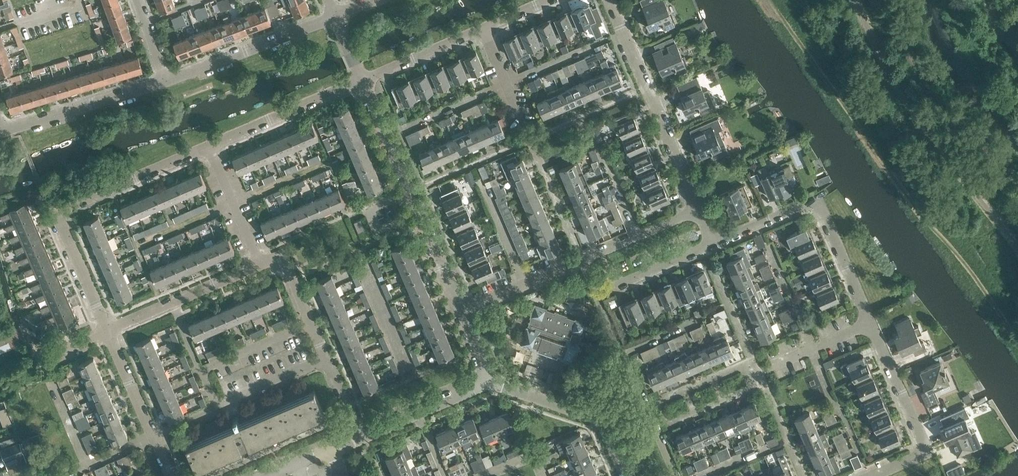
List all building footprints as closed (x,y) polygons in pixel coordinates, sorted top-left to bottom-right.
[(104,4),(108,16),(122,11),(120,4),(119,4),(118,0),(116,0),(104,4)] [(160,11),(175,5),(173,0),(156,0),(160,11)] [(217,2),(221,12),(227,10),(223,0),(221,0),(217,2)] [(227,10),(232,8),(229,0),(223,0),(227,10)] [(290,3),(294,15),(309,9),(305,0),(298,0),(290,3)] [(650,21),(647,23),(650,29),(662,23),(665,30),(675,26),(663,0),(640,0),(650,21)] [(271,5),(274,15),(280,14),(275,3),(271,5)] [(574,10),(571,11),(578,27),(590,22),(596,37),(602,34),(598,25),(602,24),(600,21),(602,20),(597,8),(592,10),(589,4),(584,7),(583,6),(582,6),(581,6),(579,6),(577,7),(576,8),(575,9),(574,10)] [(265,7),(269,17),(274,15),(271,5),(265,7)] [(200,8),(204,18),(209,16),(206,6),(200,8)] [(259,26),(270,22),(269,17),(265,7),(253,12),(259,26)] [(200,8),(194,10),(197,20),(204,18),(200,8)] [(122,11),(108,16),(113,28),(127,22),(124,15),(123,15),(122,11)] [(571,11),(555,18),(562,34),(578,27),(571,11)] [(242,16),(248,31),(259,26),(253,12),(242,16)] [(177,16),(181,27),(187,25),(183,14),(177,16)] [(176,29),(181,27),(177,16),(172,18),(176,29)] [(219,25),(225,39),(236,35),(231,20),(230,20),(229,16),(223,18),(225,23),(219,25)] [(231,20),(236,35),(248,31),(242,16),(231,20)] [(555,18),(538,26),(545,42),(562,34),(555,18)] [(703,21),(690,27),(693,33),(706,27),(703,21)] [(127,22),(113,28),(117,40),(131,34),(128,27),(126,23),(127,23),(127,22)] [(208,29),(214,44),(225,39),(219,25),(208,29)] [(538,26),(521,33),(528,49),(545,42),(538,26)] [(197,33),(202,48),(214,44),(208,29),(197,33)] [(96,33),(101,47),(105,46),(101,32),(96,33)] [(197,33),(185,38),(191,52),(202,48),(197,33)] [(504,40),(511,56),(528,49),(521,33),(504,40)] [(656,51),(662,66),(660,67),(662,73),(674,68),(677,74),(687,70),(673,37),(654,45),(656,51)] [(191,52),(185,38),(174,42),(179,57),(191,52)] [(0,47),(0,60),(8,58),(4,46),(0,47)] [(596,52),(599,58),(604,56),(602,50),(596,52)] [(459,59),(466,75),(483,68),(476,52),(459,59)] [(585,57),(589,67),(595,64),(594,60),(599,58),(596,52),(585,57)] [(125,60),(130,74),(137,72),(137,71),(141,70),(141,71),(142,70),(137,56),(125,60)] [(0,60),(0,74),(13,70),(8,58),(0,60)] [(442,67),(449,83),(466,75),(459,59),(442,67)] [(584,70),(579,59),(573,62),(576,68),(578,72),(584,70)] [(113,63),(118,78),(125,75),(129,74),(130,74),(125,60),(113,63)] [(606,60),(601,63),(604,68),(606,72),(605,72),(611,87),(623,82),(615,63),(609,66),(606,60)] [(562,67),(566,76),(571,73),(570,70),(576,68),(573,62),(562,67)] [(101,67),(106,81),(113,79),(117,77),(117,78),(118,78),(113,63),(101,67)] [(101,67),(90,70),(94,85),(102,83),(101,82),(106,81),(101,67)] [(425,74),(432,90),(449,83),(442,67),(425,74)] [(557,69),(551,72),(553,78),(559,75),(560,78),(566,76),(562,67),(557,69)] [(94,85),(90,70),(78,74),(83,89),(90,86),(94,85)] [(605,72),(593,77),(600,92),(611,87),(605,72)] [(66,78),(71,92),(78,90),(78,89),(82,88),(82,89),(83,89),(78,74),(66,78)] [(408,81),(415,97),(432,90),(425,74),(408,81)] [(539,77),(534,79),(536,85),(542,83),(539,77)] [(593,77),(582,82),(588,97),(600,92),(593,77)] [(677,85),(686,105),(683,107),(686,113),(698,108),(701,114),(716,108),(708,89),(702,91),(697,77),(677,85)] [(55,81),(59,96),(66,94),(66,93),(70,92),(71,92),(66,78),(55,81)] [(43,85),(47,100),(55,97),(54,97),(59,95),(59,96),(55,81),(43,85)] [(415,97),(408,81),(391,89),(398,105),(415,97)] [(582,82),(571,87),(577,102),(588,97),(582,82)] [(31,89),(36,103),(43,101),(43,100),(47,99),(47,100),(43,85),(31,89)] [(563,85),(558,88),(566,107),(577,102),(571,87),(565,90),(563,85)] [(546,93),(548,97),(555,112),(566,107),(558,88),(546,93)] [(31,89),(19,92),(24,107),(31,105),(31,104),(35,103),(36,103),(31,89)] [(24,107),(19,92),(7,96),(12,111),(19,108),(23,106),(23,107),(24,107)] [(548,97),(537,102),(543,117),(555,112),(548,97)] [(484,101),(477,104),(482,114),(488,111),(484,101)] [(482,114),(477,104),(466,109),(469,115),(475,113),(476,116),(482,114)] [(339,126),(354,119),(349,108),(334,114),(339,126)] [(638,128),(630,112),(614,119),(621,135),(638,128)] [(446,125),(453,122),(450,116),(444,119),(446,125)] [(689,131),(698,150),(696,151),(698,157),(710,152),(713,158),(728,152),(719,131),(723,129),(718,118),(689,131)] [(354,119),(339,126),(344,137),(359,130),(354,119)] [(486,124),(492,138),(504,133),(497,119),(486,124)] [(300,129),(306,143),(318,138),(312,124),(300,129)] [(475,129),(481,143),(492,138),(486,124),(475,129)] [(598,125),(592,128),(594,134),(600,132),(598,125)] [(424,134),(430,132),(428,126),(422,128),(424,134)] [(424,134),(422,128),(411,133),(414,143),(421,140),(420,136),(424,134)] [(638,128),(621,135),(629,153),(645,146),(638,128)] [(306,143),(300,129),(289,133),(295,147),(306,143)] [(464,133),(470,148),(481,143),(475,129),(464,133)] [(359,130),(344,137),(349,148),(363,142),(359,130)] [(451,135),(452,138),(459,153),(470,148),(464,133),(462,130),(451,135)] [(278,138),(284,152),(295,147),(289,133),(278,138)] [(267,143),(273,157),(284,152),(278,138),(267,143)] [(441,143),(448,158),(459,153),(452,138),(441,143)] [(363,142),(349,148),(353,159),(368,153),(363,142)] [(255,148),(261,162),(273,157),(267,143),(255,148)] [(430,148),(437,163),(448,158),(441,143),(436,145),(435,143),(430,146),(431,148),(430,148)] [(636,169),(652,162),(645,146),(629,153),(636,169)] [(244,153),(250,167),(261,162),(255,148),(244,153)] [(437,163),(430,148),(419,153),(425,168),(437,163)] [(250,167),(244,153),(233,158),(238,172),(250,167)] [(368,153),(353,159),(358,170),(373,164),(368,153)] [(515,155),(500,161),(507,178),(512,176),(527,170),(522,158),(517,160),(515,155)] [(578,161),(559,170),(564,181),(583,173),(578,161)] [(643,186),(660,179),(652,162),(636,169),(643,186)] [(373,164),(358,170),(363,181),(378,175),(373,164)] [(765,166),(757,169),(760,177),(769,197),(785,190),(785,193),(792,190),(787,178),(793,175),(789,165),(777,170),(775,166),(767,169),(765,166)] [(593,168),(596,174),(602,172),(599,166),(593,168)] [(487,169),(481,171),(483,175),(483,177),(488,175),(489,175),(487,169)] [(471,170),(465,173),(468,179),(474,176),(471,170)] [(527,170),(512,176),(517,187),(532,181),(527,170)] [(188,177),(194,191),(206,186),(200,172),(188,177)] [(583,173),(564,181),(568,192),(588,184),(586,179),(583,173)] [(751,175),(755,186),(761,183),(756,173),(751,175)] [(378,175),(363,181),(368,193),(383,186),(378,175)] [(177,181),(183,196),(194,191),(188,177),(177,181)] [(669,202),(660,179),(643,186),(653,209),(669,202)] [(166,186),(172,201),(183,196),(177,181),(166,186)] [(532,181),(517,187),(522,199),(536,192),(532,181)] [(498,182),(492,185),(496,196),(506,192),(504,187),(501,189),(498,182)] [(588,184),(568,192),(573,203),(589,197),(593,196),(593,195),(588,184)] [(715,197),(719,207),(726,204),(731,216),(738,214),(737,211),(752,205),(743,185),(715,197)] [(155,191),(161,206),(172,201),(166,186),(155,191)] [(448,211),(464,204),(457,187),(441,193),(448,211)] [(327,193),(333,208),(345,203),(339,188),(327,193)] [(605,196),(602,198),(604,203),(614,199),(609,188),(603,191),(605,196)] [(143,196),(150,210),(161,206),(155,191),(143,196)] [(499,208),(507,205),(506,201),(507,200),(505,195),(507,194),(506,192),(496,196),(497,197),(495,198),(499,208)] [(536,192),(522,199),(526,210),(541,204),(536,192)] [(316,198),(322,213),(333,208),(327,193),(316,198)] [(132,201),(138,215),(150,210),(143,196),(132,201)] [(589,197),(573,203),(578,215),(593,208),(589,197)] [(305,203),(311,217),(322,213),(316,198),(305,203)] [(614,199),(604,203),(607,210),(611,208),(613,213),(618,210),(614,199)] [(138,215),(132,201),(121,206),(127,220),(138,215)] [(311,217),(305,203),(294,207),(300,222),(311,217)] [(26,204),(0,215),(2,220),(10,217),(12,223),(31,215),(26,204)] [(464,204),(448,211),(455,228),(471,221),(464,204)] [(541,204),(526,210),(531,221),(546,215),(541,204)] [(200,205),(193,208),(196,213),(203,210),(200,205)] [(499,208),(504,219),(513,215),(511,211),(510,211),(507,205),(499,208)] [(283,212),(289,227),(300,222),(294,207),(283,212)] [(593,208),(578,215),(583,226),(598,219),(593,208)] [(615,219),(612,220),(614,226),(624,223),(618,210),(613,213),(615,219)] [(186,212),(178,215),(180,220),(188,217),(186,212)] [(272,217),(278,232),(289,227),(283,212),(272,217)] [(12,223),(5,226),(7,231),(14,228),(17,234),(36,226),(31,215),(12,223)] [(88,233),(103,227),(98,215),(83,222),(88,233)] [(513,215),(504,219),(509,230),(517,227),(515,223),(516,223),(513,215)] [(546,215),(531,221),(536,232),(551,226),(546,215)] [(278,232),(272,217),(261,222),(267,236),(278,232)] [(598,219),(583,226),(588,237),(603,231),(601,225),(606,223),(603,217),(598,219)] [(117,221),(120,228),(122,227),(123,229),(125,227),(122,219),(117,221)] [(355,222),(359,232),(365,229),(361,219),(355,222)] [(471,221),(455,228),(462,245),(478,238),(471,221)] [(17,234),(10,237),(12,242),(19,239),(22,245),(41,237),(36,226),(17,234)] [(551,226),(536,232),(541,244),(555,237),(551,226)] [(93,245),(108,238),(103,227),(88,233),(93,245)] [(517,227),(509,230),(514,242),(523,238),(521,233),(520,233),(517,227)] [(796,245),(799,254),(815,247),(807,227),(786,236),(791,247),(796,245)] [(145,230),(133,235),(135,239),(147,235),(145,230)] [(216,241),(223,256),(234,251),(228,236),(216,241)] [(22,245),(15,248),(17,253),(24,250),(27,256),(45,248),(41,237),(22,245)] [(541,244),(537,246),(542,257),(546,256),(546,255),(560,249),(555,237),(541,244)] [(98,256),(113,249),(108,238),(93,245),(98,256)] [(478,238),(462,245),(469,262),(486,255),(478,238)] [(527,250),(527,251),(528,250),(523,238),(514,242),(519,254),(521,253),(521,252),(527,250)] [(205,246),(212,260),(223,256),(216,241),(205,246)] [(393,248),(397,260),(412,253),(408,242),(393,248)] [(194,250),(201,265),(212,260),(205,246),(194,250)] [(806,271),(822,264),(815,247),(799,254),(806,271)] [(27,256),(19,259),(21,264),(29,261),(32,267),(32,268),(50,260),(45,248),(27,256)] [(733,259),(726,262),(731,273),(746,267),(751,265),(743,248),(730,253),(733,259)] [(103,267),(118,261),(113,249),(98,256),(103,267)] [(183,255),(190,270),(201,265),(194,250),(183,255)] [(529,256),(527,251),(527,250),(521,252),(521,253),(524,259),(529,256)] [(412,253),(397,260),(402,271),(417,264),(412,253)] [(767,259),(764,253),(754,257),(757,263),(767,259)] [(172,260),(179,275),(190,270),(183,255),(172,260)] [(469,262),(477,279),(485,275),(487,281),(497,276),(495,271),(493,272),(486,255),(469,262)] [(32,267),(24,270),(24,271),(26,274),(26,275),(34,272),(37,279),(55,271),(50,260),(32,268),(32,267)] [(161,265),(168,279),(179,275),(172,260),(161,265)] [(108,278),(123,272),(118,261),(103,267),(108,278)] [(417,264),(402,271),(407,282),(422,275),(417,264)] [(762,273),(771,269),(769,264),(759,268),(762,273)] [(814,289),(830,282),(822,264),(806,271),(807,272),(803,273),(805,278),(809,277),(814,289)] [(161,265),(150,270),(156,284),(168,279),(161,265)] [(379,267),(375,269),(378,277),(383,275),(379,267)] [(746,267),(731,273),(736,284),(751,278),(746,267)] [(703,269),(686,277),(693,293),(695,298),(700,296),(712,290),(710,286),(703,269)] [(774,275),(771,269),(762,273),(764,279),(774,275)] [(123,272),(108,278),(113,290),(128,283),(123,272)] [(39,283),(31,286),(33,291),(41,287),(43,294),(62,286),(57,274),(39,283)] [(322,292),(337,286),(332,274),(317,281),(322,292)] [(422,275),(407,282),(411,293),(426,286),(422,275)] [(353,279),(358,290),(363,288),(358,277),(353,279)] [(686,277),(670,284),(677,300),(679,305),(695,298),(693,293),(686,277)] [(751,278),(736,284),(741,295),(760,287),(758,285),(757,283),(753,283),(751,278)] [(830,282),(814,289),(821,305),(837,298),(830,282)] [(128,283),(113,290),(118,301),(133,295),(128,283)] [(670,284),(653,291),(660,308),(677,300),(670,284)] [(266,290),(272,305),(284,300),(277,285),(266,290)] [(43,294),(36,297),(37,301),(38,302),(45,298),(48,305),(67,297),(62,286),(43,294)] [(337,286),(322,292),(327,303),(342,297),(337,286)] [(426,286),(411,293),(416,304),(431,297),(426,286)] [(760,287),(741,295),(746,306),(764,298),(760,288),(760,287)] [(781,291),(779,287),(769,291),(771,296),(781,291)] [(255,295),(261,310),(272,305),(266,290),(255,295)] [(636,298),(643,315),(660,308),(653,291),(636,298)] [(781,291),(771,296),(774,302),(783,298),(781,291)] [(911,294),(905,297),(908,302),(914,299),(911,294)] [(244,300),(251,315),(261,310),(255,295),(244,300)] [(48,305),(41,308),(43,313),(50,309),(53,316),(72,308),(67,297),(48,305)] [(342,297),(327,303),(331,314),(346,308),(342,297)] [(431,297),(416,304),(421,315),(435,308),(431,297)] [(636,298),(619,306),(626,322),(643,315),(636,298)] [(764,298),(746,306),(746,307),(751,318),(769,310),(764,298)] [(233,305),(240,319),(251,315),(244,300),(233,305)] [(573,362),(580,344),(579,344),(582,335),(583,336),(588,322),(575,317),(575,318),(567,316),(567,315),(555,310),(555,311),(547,308),(547,307),(535,303),(530,317),(531,317),(528,326),(527,325),(520,343),(533,348),(534,345),(538,347),(537,348),(557,356),(558,354),(561,355),(560,358),(573,362)] [(222,309),(229,324),(240,319),(233,305),(222,309)] [(53,316),(45,319),(47,323),(47,324),(55,320),(58,327),(77,319),(72,308),(53,316)] [(346,308),(331,314),(336,325),(351,319),(346,308)] [(435,308),(421,315),(425,326),(440,319),(435,308)] [(211,314),(218,329),(229,324),(222,309),(211,314)] [(781,318),(791,314),(788,309),(779,313),(781,318)] [(769,310),(751,318),(756,329),(770,323),(774,321),(769,310)] [(218,329),(211,314),(200,319),(207,334),(218,329)] [(781,318),(783,324),(793,320),(791,314),(781,318)] [(894,335),(902,352),(912,348),(915,354),(926,349),(923,341),(920,342),(917,335),(922,333),(918,324),(913,326),(909,317),(896,323),(900,333),(894,335)] [(207,334),(200,319),(189,324),(195,339),(207,334)] [(351,319),(336,325),(341,336),(356,330),(351,319)] [(440,319),(425,326),(430,337),(445,330),(440,319)] [(716,331),(712,321),(706,323),(710,334),(716,331)] [(770,323),(756,329),(761,340),(775,334),(770,323)] [(2,352),(2,351),(25,343),(22,335),(19,325),(6,330),(9,337),(6,338),(4,331),(0,333),(0,353),(2,352)] [(696,328),(700,338),(705,336),(701,326),(696,328)] [(696,328),(689,331),(694,340),(700,338),(696,328)] [(345,347),(360,341),(356,330),(341,336),(345,347)] [(445,330),(430,337),(434,348),(449,341),(445,330)] [(407,333),(403,335),(406,343),(411,341),(407,333)] [(715,342),(722,357),(733,352),(725,333),(714,338),(716,342),(715,342)] [(141,354),(156,348),(151,336),(136,343),(141,354)] [(673,338),(677,347),(683,345),(679,336),(673,338)] [(673,338),(667,340),(671,350),(677,347),(673,338)] [(350,358),(365,352),(360,341),(345,347),(350,358)] [(449,341),(434,348),(439,359),(454,353),(449,341)] [(704,347),(710,362),(722,357),(715,342),(704,347)] [(651,348),(655,357),(660,355),(656,345),(651,348)] [(693,352),(699,367),(710,362),(704,347),(693,352)] [(156,348),(141,354),(145,365),(161,359),(156,348)] [(651,348),(640,352),(644,362),(655,357),(651,348)] [(213,350),(206,353),(208,358),(215,354),(213,350)] [(680,353),(688,372),(699,367),(693,352),(687,355),(685,351),(680,353)] [(370,363),(365,352),(350,358),(355,369),(370,363)] [(670,362),(677,377),(688,372),(680,353),(675,356),(676,359),(670,362)] [(850,371),(854,380),(870,373),(862,356),(840,365),(844,374),(850,371)] [(84,377),(98,370),(93,359),(79,365),(84,377)] [(161,359),(145,365),(150,376),(165,370),(161,359)] [(658,363),(665,381),(677,377),(670,362),(664,364),(663,361),(658,363)] [(920,369),(924,379),(922,380),(926,390),(921,393),(926,405),(939,399),(933,387),(948,381),(939,361),(920,369)] [(370,363),(355,369),(359,380),(374,374),(370,363)] [(665,381),(658,363),(646,368),(654,386),(665,381)] [(98,370),(84,377),(89,388),(103,381),(98,370)] [(165,370),(150,376),(155,387),(170,381),(165,370)] [(870,373),(854,380),(848,383),(851,389),(857,387),(861,396),(877,389),(870,373)] [(374,374),(359,380),(364,391),(379,385),(374,374)] [(67,377),(58,381),(60,386),(70,382),(67,377)] [(103,381),(89,388),(94,399),(108,393),(103,381)] [(170,381),(155,387),(160,398),(175,392),(170,381)] [(65,398),(75,394),(72,388),(63,392),(65,398)] [(877,389),(861,396),(868,413),(884,406),(877,389)] [(324,413),(314,390),(309,392),(308,393),(309,395),(240,425),(237,417),(233,419),(234,420),(228,423),(231,429),(193,446),(192,443),(191,443),(186,445),(196,468),(242,449),(241,446),(248,443),(249,446),(257,442),(256,440),(263,437),(264,439),(272,436),(271,434),(278,430),(279,433),(287,429),(286,427),(293,424),(294,426),(301,423),(300,421),(308,418),(309,420),(316,416),(315,414),(322,411),(323,413),(324,413)] [(175,392),(160,398),(164,409),(179,403),(175,392)] [(108,393),(94,399),(99,410),(113,404),(108,393)] [(65,398),(67,403),(77,399),(75,394),(65,398)] [(743,407),(749,422),(767,414),(764,407),(757,410),(754,402),(743,407)] [(179,403),(164,409),(169,420),(184,414),(179,403)] [(113,404),(99,410),(103,421),(118,415),(113,404)] [(884,406),(868,413),(875,430),(892,423),(884,406)] [(743,407),(731,412),(738,427),(749,422),(743,407)] [(943,424),(939,426),(947,443),(951,442),(957,456),(973,449),(981,445),(975,431),(971,433),(965,418),(968,416),(964,407),(941,418),(943,424)] [(75,421),(85,416),(82,410),(72,414),(75,421)] [(825,419),(834,415),(832,410),(822,414),(825,419)] [(497,415),(505,432),(514,428),(507,411),(497,415)] [(720,417),(728,435),(739,431),(738,427),(731,412),(720,417)] [(809,412),(794,419),(799,430),(814,424),(809,412)] [(9,414),(1,417),(4,426),(12,422),(9,414)] [(118,415),(103,421),(108,432),(123,426),(118,415)] [(488,418),(496,436),(505,432),(497,415),(488,418)] [(825,419),(827,425),(837,421),(834,415),(825,419)] [(77,426),(87,422),(85,416),(75,421),(77,426)] [(463,420),(470,438),(480,434),(472,416),(463,420)] [(720,417),(709,422),(715,437),(717,440),(728,435),(720,417)] [(496,436),(488,418),(479,422),(487,440),(496,436)] [(461,441),(464,448),(473,444),(470,438),(463,420),(454,424),(461,441)] [(715,437),(709,422),(698,427),(704,441),(715,437)] [(892,423),(875,430),(883,447),(899,440),(892,423)] [(461,441),(454,424),(445,428),(452,445),(453,445),(461,441)] [(814,424),(799,430),(804,441),(818,435),(814,424)] [(123,426),(108,432),(113,444),(128,437),(123,426)] [(687,431),(693,446),(704,441),(698,427),(687,431)] [(445,454),(455,449),(453,445),(452,445),(445,428),(436,432),(445,454)] [(682,451),(693,446),(687,431),(675,436),(682,451)] [(834,441),(844,437),(842,432),(832,437),(834,441)] [(84,443),(94,439),(91,433),(82,437),(84,443)] [(563,440),(557,443),(561,452),(567,450),(585,442),(581,433),(563,440)] [(765,442),(761,433),(755,435),(759,445),(765,442)] [(818,435),(804,441),(809,452),(809,453),(823,446),(818,435)] [(13,437),(3,441),(5,447),(16,443),(13,437)] [(748,450),(754,447),(749,437),(743,440),(748,450)] [(834,441),(839,452),(849,448),(844,437),(834,441)] [(84,443),(89,454),(95,451),(92,446),(96,444),(94,439),(84,443)] [(748,450),(743,440),(738,442),(742,452),(748,450)] [(585,442),(567,450),(571,459),(588,451),(585,442)] [(8,468),(17,464),(27,460),(20,443),(0,450),(0,461),(4,460),(4,459),(8,468)] [(393,453),(385,456),(389,466),(407,458),(412,456),(407,443),(391,449),(393,453)] [(823,446),(809,453),(813,463),(828,457),(823,446)] [(725,459),(731,457),(727,447),(721,450),(725,459)] [(849,448),(839,452),(842,459),(852,455),(849,448)] [(141,449),(137,450),(141,460),(146,458),(141,449)] [(725,459),(721,450),(716,452),(720,461),(725,459)] [(588,451),(571,459),(574,468),(592,460),(588,451)] [(122,457),(126,466),(132,464),(131,460),(135,458),(133,452),(122,457)] [(45,454),(39,456),(42,462),(48,460),(45,454)] [(483,460),(486,468),(493,465),(488,455),(482,458),(480,454),(476,456),(477,459),(478,462),(483,460)] [(772,475),(793,475),(783,454),(777,456),(783,471),(772,475)] [(502,460),(500,455),(493,458),(495,463),(502,460)] [(828,457),(813,463),(818,475),(827,471),(828,474),(840,469),(833,455),(828,457)] [(122,457),(117,459),(121,468),(126,466),(122,457)] [(703,469),(709,467),(705,457),(699,459),(703,469)] [(407,458),(389,466),(393,475),(410,467),(407,458)] [(470,462),(475,472),(475,473),(486,468),(483,460),(478,462),(477,459),(470,462)] [(703,469),(699,459),(693,461),(697,471),(703,469)] [(27,460),(17,464),(20,470),(29,466),(27,460)] [(574,468),(578,475),(580,475),(596,469),(592,460),(574,468)] [(104,475),(105,475),(110,474),(106,464),(100,467),(104,475)] [(949,475),(954,475),(965,471),(962,464),(947,470),(949,475)] [(393,475),(394,475),(415,475),(419,474),(415,465),(410,467),(393,475)] [(691,465),(682,468),(684,474),(693,471),(691,465)] [(95,469),(98,475),(104,475),(100,467),(95,469)] [(465,468),(460,470),(459,467),(448,471),(450,475),(468,475),(465,468)]
